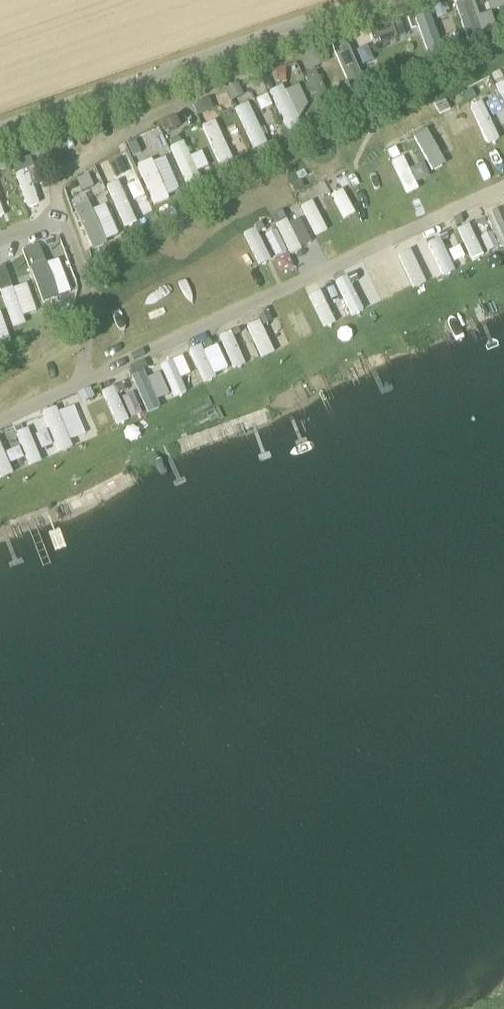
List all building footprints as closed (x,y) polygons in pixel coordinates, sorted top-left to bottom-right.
[(473,0),(468,0),(457,2),(464,39),(495,33),(491,13),(477,16),(473,0)] [(480,15),(490,11),(485,0),(473,0),(480,15)] [(503,7),(503,3),(503,0),(487,0),(491,11),(503,7)] [(436,23),(420,26),(425,53),(441,50),(436,23)] [(344,79),(359,74),(349,44),(334,49),(344,79)] [(316,71),(303,78),(316,107),(330,101),(316,71)] [(496,85),(503,102),(503,81),(496,85)] [(299,86),(285,90),(284,86),(272,89),(284,132),(300,128),(296,112),(306,109),(299,86)] [(482,100),(471,105),(488,144),(499,139),(482,100)] [(247,103),(234,109),(254,149),(267,143),(247,103)] [(216,120),(202,126),(219,166),(232,160),(216,120)] [(430,127),(415,133),(430,170),(445,163),(430,127)] [(26,207),(39,204),(27,156),(14,159),(26,207)] [(393,161),(403,186),(416,181),(405,156),(393,161)] [(345,189),(334,193),(346,227),(357,223),(345,189)] [(302,206),(315,237),(327,232),(314,201),(302,206)] [(503,247),(503,211),(490,211),(492,234),(483,235),(484,248),(503,247)] [(290,253),(313,243),(300,216),(277,227),(290,253)] [(472,223),(460,227),(470,260),(483,256),(472,223)] [(444,275),(455,269),(439,237),(428,242),(444,275)] [(70,292),(58,258),(44,263),(38,244),(23,249),(41,302),(70,292)] [(398,254),(412,288),(426,283),(411,249),(398,254)] [(384,302),(396,296),(380,264),(360,274),(370,295),(379,291),(384,302)] [(0,269),(0,289),(10,286),(4,267),(0,269)] [(351,316),(363,311),(350,275),(337,280),(351,316)] [(25,324),(22,316),(36,311),(25,283),(0,292),(0,294),(13,328),(25,324)] [(325,327),(336,322),(320,290),(309,295),(325,327)] [(9,343),(2,309),(0,310),(0,345),(9,343)] [(260,319),(247,324),(261,357),(274,352),(260,319)] [(231,331),(220,337),(235,369),(247,364),(231,331)] [(202,381),(229,372),(220,345),(204,351),(202,345),(191,348),(202,381)] [(162,363),(172,396),(197,389),(187,355),(162,363)] [(133,374),(147,413),(160,409),(157,400),(168,395),(160,373),(147,377),(144,370),(133,374)] [(115,388),(103,393),(117,425),(129,420),(115,388)] [(73,448),(70,439),(85,434),(74,403),(44,413),(57,453),(73,448)] [(29,427),(18,431),(30,465),(41,461),(29,427)] [(8,441),(10,448),(5,449),(10,463),(26,457),(18,437),(8,441)] [(13,473),(0,439),(0,478),(13,473)]
